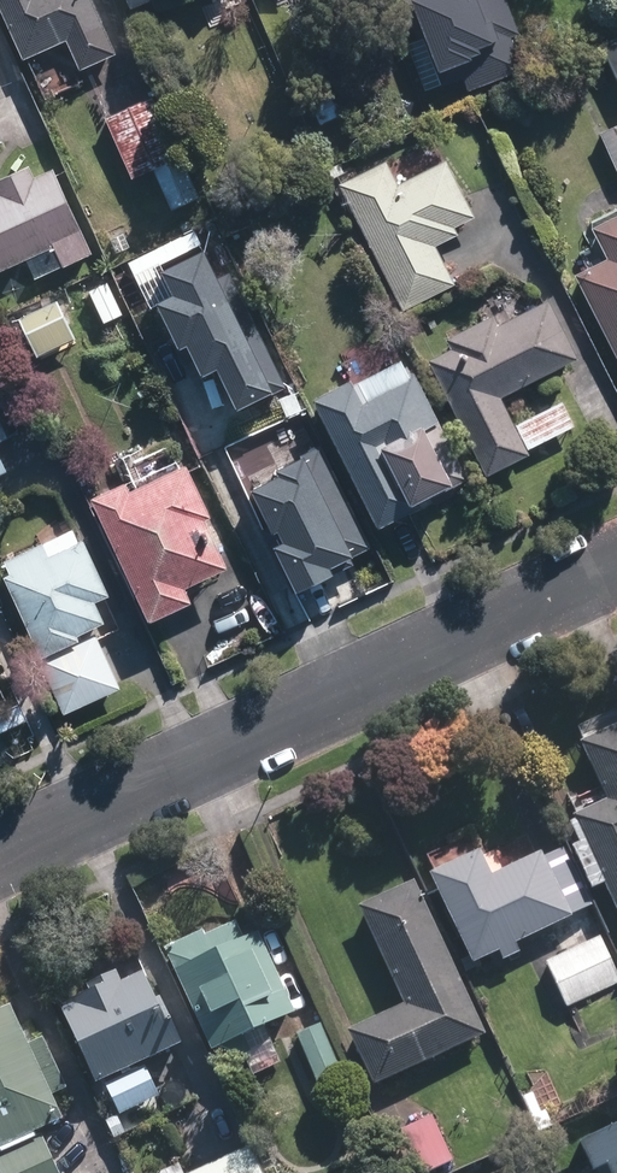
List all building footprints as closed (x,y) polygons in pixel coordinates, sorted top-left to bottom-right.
[(87,0),(0,0),(0,21),(18,60),(60,40),(75,71),(112,54),(87,0)] [(126,10),(149,0),(122,0),(126,10)] [(406,27),(475,0),(394,0),(406,27)] [(600,44),(616,80),(616,37),(600,44)] [(337,116),(325,88),(306,96),(317,125),(337,116)] [(150,96),(101,118),(125,169),(128,176),(148,167),(167,209),(196,196),(150,96)] [(597,132),(616,174),(616,124),(597,132)] [(381,161),(334,184),(399,312),(451,285),(431,246),(454,234),(450,227),(470,218),(441,162),(394,186),(381,161)] [(48,247),(58,267),(89,253),(51,169),(31,178),(25,166),(0,177),(0,268),(48,247)] [(587,229),(602,257),(569,275),(616,367),(616,213),(587,229)] [(108,280),(84,291),(99,321),(123,310),(108,280)] [(53,300),(13,318),(31,357),(70,340),(53,300)] [(543,300),(495,324),(490,314),(441,339),(446,349),(423,360),(482,477),(526,456),(496,396),(572,358),(543,300)] [(189,390),(174,398),(239,538),(280,519),(247,449),(258,444),(268,466),(309,447),(266,356),(265,355),(254,329),(178,365),(189,390)] [(436,426),(409,371),(360,396),(351,378),(307,400),(372,529),(416,508),(387,450),(436,426)] [(559,401),(513,424),(525,448),(571,425),(559,401)] [(87,498),(145,621),(188,601),(181,587),(224,567),(201,518),(207,516),(183,465),(126,491),(121,481),(87,498)] [(73,636),(99,623),(89,602),(104,595),(78,540),(45,556),(39,543),(0,561),(0,565),(4,575),(0,577),(0,583),(62,713),(116,687),(91,634),(90,632),(74,639),(73,636)] [(576,738),(602,796),(569,811),(571,815),(565,818),(574,839),(567,841),(587,884),(599,879),(616,920),(616,720),(576,738)] [(476,850),(427,873),(470,964),(495,952),(499,961),(519,953),(515,943),(549,927),(563,954),(544,963),(566,1009),(616,985),(616,972),(560,850),(542,859),(539,853),(488,876),(476,850)] [(368,1086),(481,1036),(411,881),(354,907),(399,1005),(343,1030),(368,1086)] [(291,1011),(254,932),(240,938),(233,922),(203,936),(200,929),(162,947),(210,1048),(291,1011)] [(118,981),(113,970),(84,984),(86,990),(68,998),(70,1003),(59,1008),(93,1082),(178,1043),(157,996),(154,998),(140,970),(118,981)] [(7,1004),(0,1007),(0,1172),(56,1172),(39,1136),(34,1137),(31,1132),(60,1119),(49,1097),(65,1089),(42,1038),(26,1045),(7,1004)] [(343,1078),(318,1020),(293,1031),(318,1089),(343,1078)] [(118,1115),(157,1097),(144,1066),(104,1084),(118,1115)] [(536,1093),(525,1098),(539,1131),(553,1125),(547,1110),(543,1111),(536,1093)] [(138,1112),(121,1119),(126,1131),(143,1123),(138,1112)] [(429,1116),(383,1136),(399,1172),(427,1172),(451,1163),(429,1116)] [(574,1139),(588,1169),(602,1164),(606,1172),(616,1172),(616,1120),(574,1139)] [(187,1172),(262,1172),(249,1145),(187,1172)]
